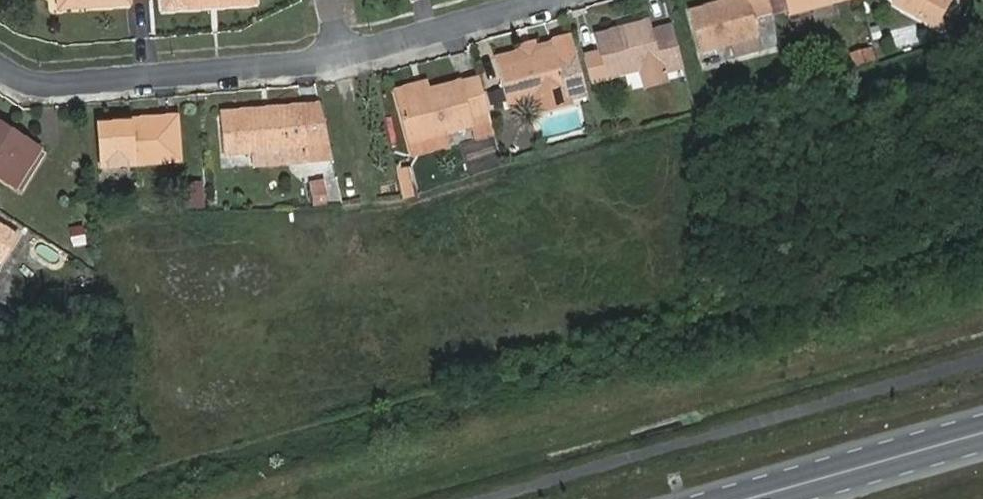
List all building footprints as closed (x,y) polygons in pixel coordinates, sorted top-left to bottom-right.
[(682,12),(694,49),(747,34),(741,15),(762,9),(760,0),(725,0),(682,12)] [(764,15),(782,11),(779,0),(760,0),(762,9),(764,15)] [(826,0),(779,0),(782,11),(826,0)] [(883,1),(921,23),(935,0),(884,0),(883,1)] [(655,74),(673,69),(662,29),(646,33),(642,23),(587,38),(597,76),(651,61),(655,74)] [(486,54),(488,63),(544,48),(547,60),(548,60),(567,54),(562,34),(486,54)] [(558,99),(578,93),(567,54),(548,60),(547,60),(544,48),(488,63),(500,103),(554,87),(558,99)] [(872,66),(867,50),(844,56),(849,73),(872,66)] [(459,112),(479,108),(471,77),(450,82),(450,78),(418,86),(390,93),(404,138),(444,127),(462,122),(459,112)] [(390,93),(418,86),(417,79),(388,86),(390,93)] [(310,113),(311,113),(310,106),(242,110),(243,117),(292,114),(310,113)] [(479,108),(459,112),(462,122),(468,144),(488,139),(479,108)] [(296,161),(323,159),(311,113),(310,113),(292,114),(243,117),(242,110),(210,112),(214,151),(244,149),(295,145),(296,161)] [(89,115),(90,123),(121,123),(121,117),(120,113),(89,115)] [(121,123),(90,123),(91,163),(171,158),(167,114),(121,117),(121,123)] [(5,177),(29,138),(2,120),(0,124),(0,174),(5,177)] [(448,142),(444,127),(404,138),(408,153),(448,142)] [(39,144),(29,138),(5,177),(15,183),(39,144)] [(245,165),(296,161),(295,145),(244,149),(245,165)] [(404,172),(389,176),(394,198),(409,193),(404,172)] [(190,208),(189,184),(173,185),(173,209),(190,208)] [(309,189),(310,204),(334,204),(330,188),(309,189)] [(71,226),(73,247),(88,246),(86,225),(71,226)] [(0,227),(0,247),(9,233),(0,227)]
